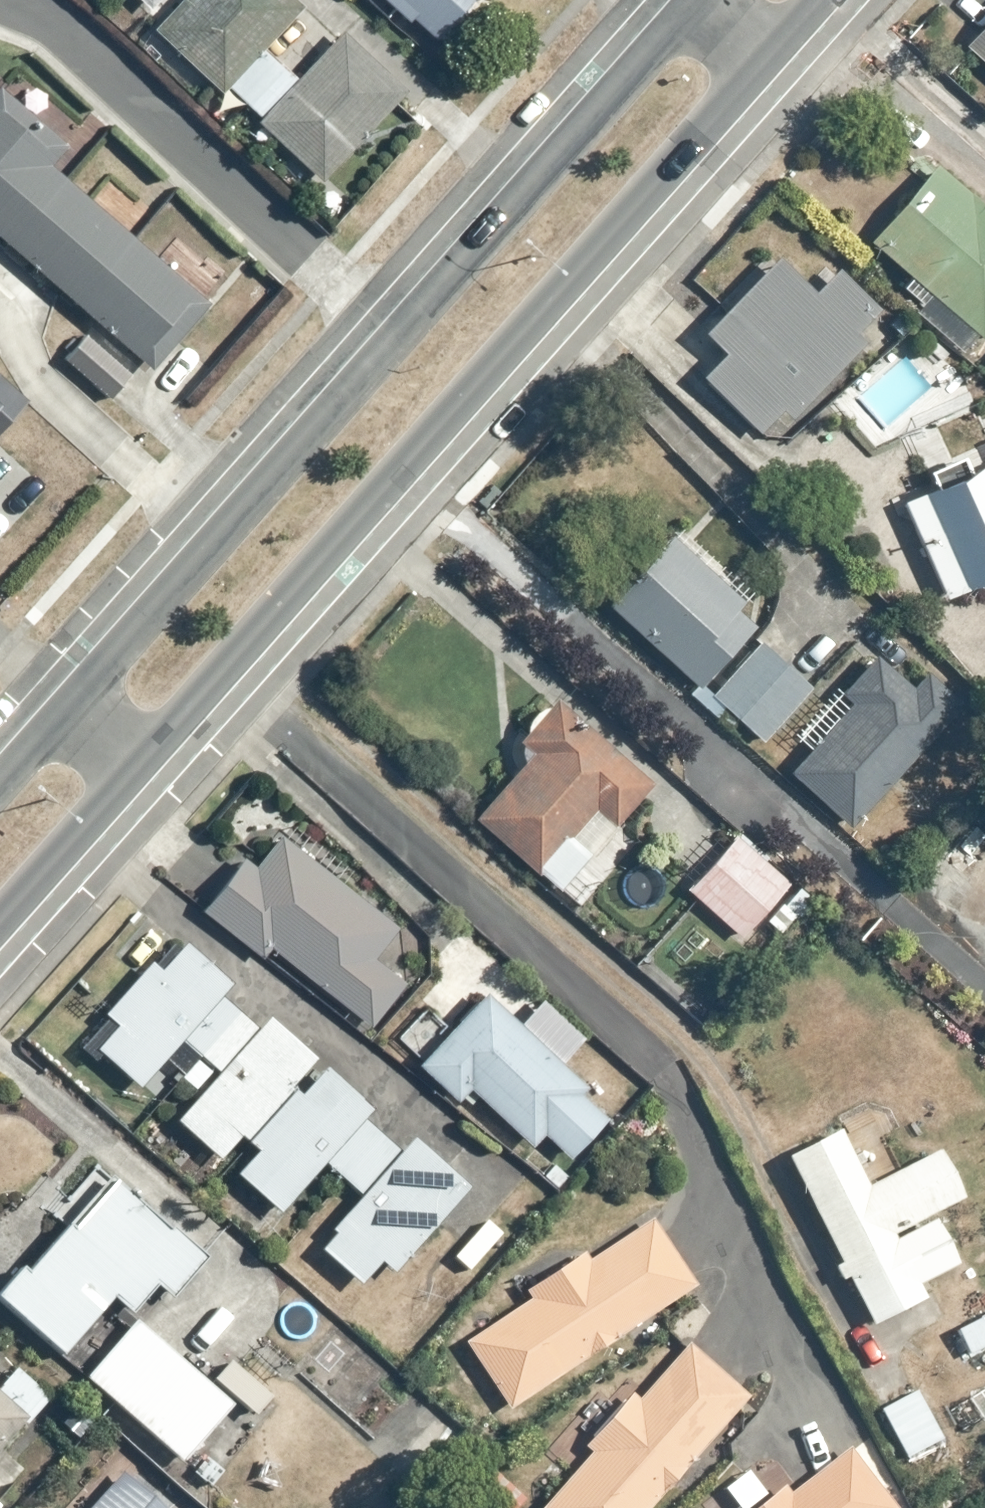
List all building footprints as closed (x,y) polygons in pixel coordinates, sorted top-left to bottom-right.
[(148,14),(160,0),(134,0),(148,14)] [(292,0),(185,0),(155,32),(223,93),(303,10),(292,0)] [(438,41),(475,0),(391,0),(438,41)] [(960,56),(984,79),(984,28),(960,56)] [(406,93),(341,36),(259,124),(323,187),(406,93)] [(149,371),(206,304),(51,169),(66,152),(0,92),(0,239),(149,371)] [(933,165),(869,244),(984,340),(984,339),(984,208),(933,165)] [(725,352),(699,378),(758,436),(783,413),(792,422),(865,344),(855,336),(880,312),(835,272),(814,294),(782,263),(710,336),(725,352)] [(27,405),(0,380),(0,434),(27,405)] [(902,502),(946,599),(984,582),(984,469),(902,502)] [(670,538),(608,606),(697,691),(754,629),(735,612),(743,602),(670,538)] [(763,640),(715,695),(770,744),(819,688),(763,640)] [(853,705),(789,773),(850,830),(962,704),(925,674),(913,688),(876,658),(843,697),(853,705)] [(652,785),(554,700),(518,743),(532,756),(475,820),(539,877),(598,811),(616,827),(652,785)] [(744,826),(683,887),(741,942),(761,921),(784,942),(823,900),(744,826)] [(209,900),(371,1029),(405,985),(374,961),(397,932),(279,838),(254,868),(242,859),(209,900)] [(96,1054),(138,1092),(231,988),(186,948),(162,975),(151,965),(104,1019),(116,1029),(96,1054)] [(589,1088),(483,993),(417,1067),(458,1104),(470,1091),(532,1149),(544,1137),(570,1160),(607,1118),(581,1095),(589,1088)] [(316,1061),(269,1020),(177,1124),(220,1162),(241,1141),(289,1090),(316,1061)] [(281,1217),(372,1110),(326,1071),(302,1099),(289,1090),(241,1141),(258,1153),(236,1178),(281,1217)] [(787,1160),(853,1291),(893,1271),(906,1294),(959,1267),(933,1218),(965,1202),(939,1154),(868,1188),(839,1135),(787,1160)] [(469,1190),(413,1141),(314,1251),(360,1289),(382,1265),(395,1277),(469,1190)] [(3,1308),(63,1361),(112,1302),(132,1316),(155,1289),(172,1302),(206,1262),(114,1183),(3,1308)] [(466,1345),(510,1413),(698,1288),(653,1221),(466,1345)] [(543,1507),(654,1507),(751,1398),(688,1345),(543,1507)] [(919,1388),(879,1408),(904,1457),(944,1436),(919,1388)] [(27,1421),(0,1398),(0,1451),(27,1421)] [(774,1507),(893,1507),(850,1450),(774,1507)] [(123,1473),(92,1507),(160,1507),(123,1473)]
